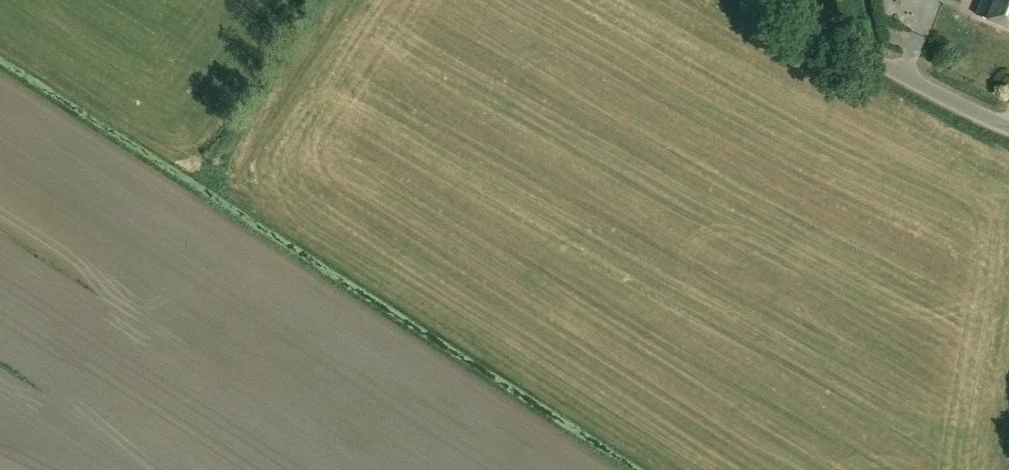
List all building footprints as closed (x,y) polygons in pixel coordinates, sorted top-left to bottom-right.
[(976,14),(1008,27),(1008,0),(982,0),(976,14)]
